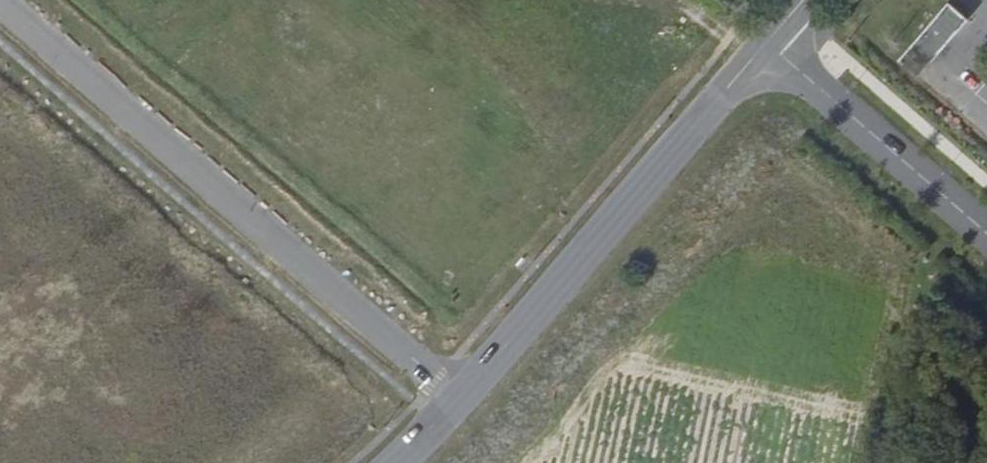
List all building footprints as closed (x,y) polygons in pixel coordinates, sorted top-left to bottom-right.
[(948,3),(898,60),(918,77),(968,20),(948,3)]
